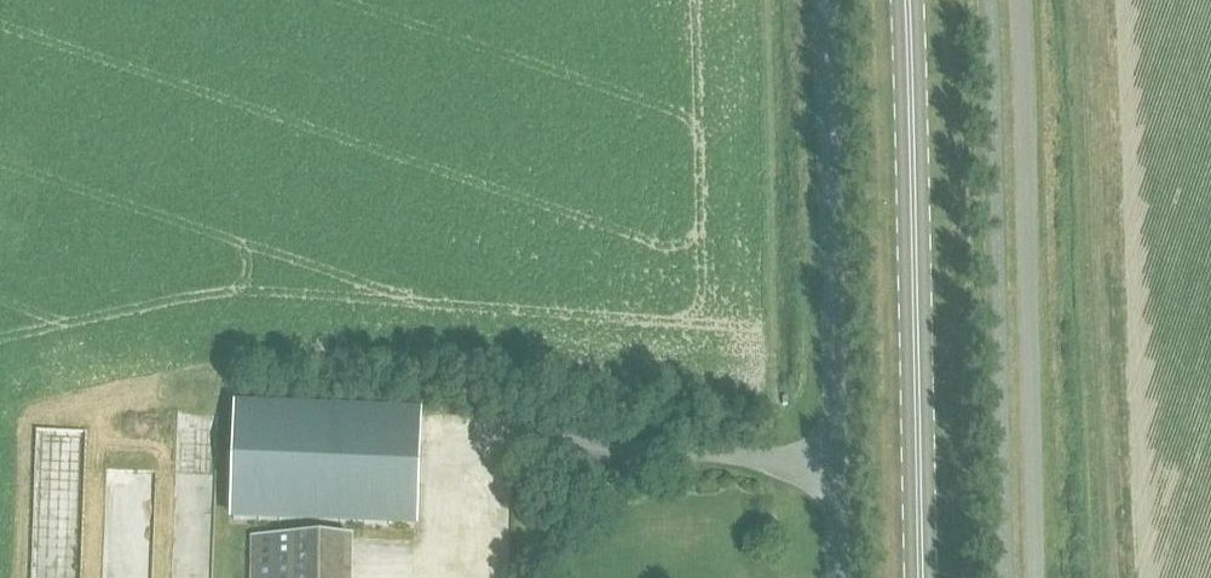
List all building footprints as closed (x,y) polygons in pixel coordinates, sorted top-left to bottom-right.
[(238,406),(233,520),(414,527),(418,413),(238,406)] [(252,536),(251,577),(351,577),(350,537),(252,536)]
